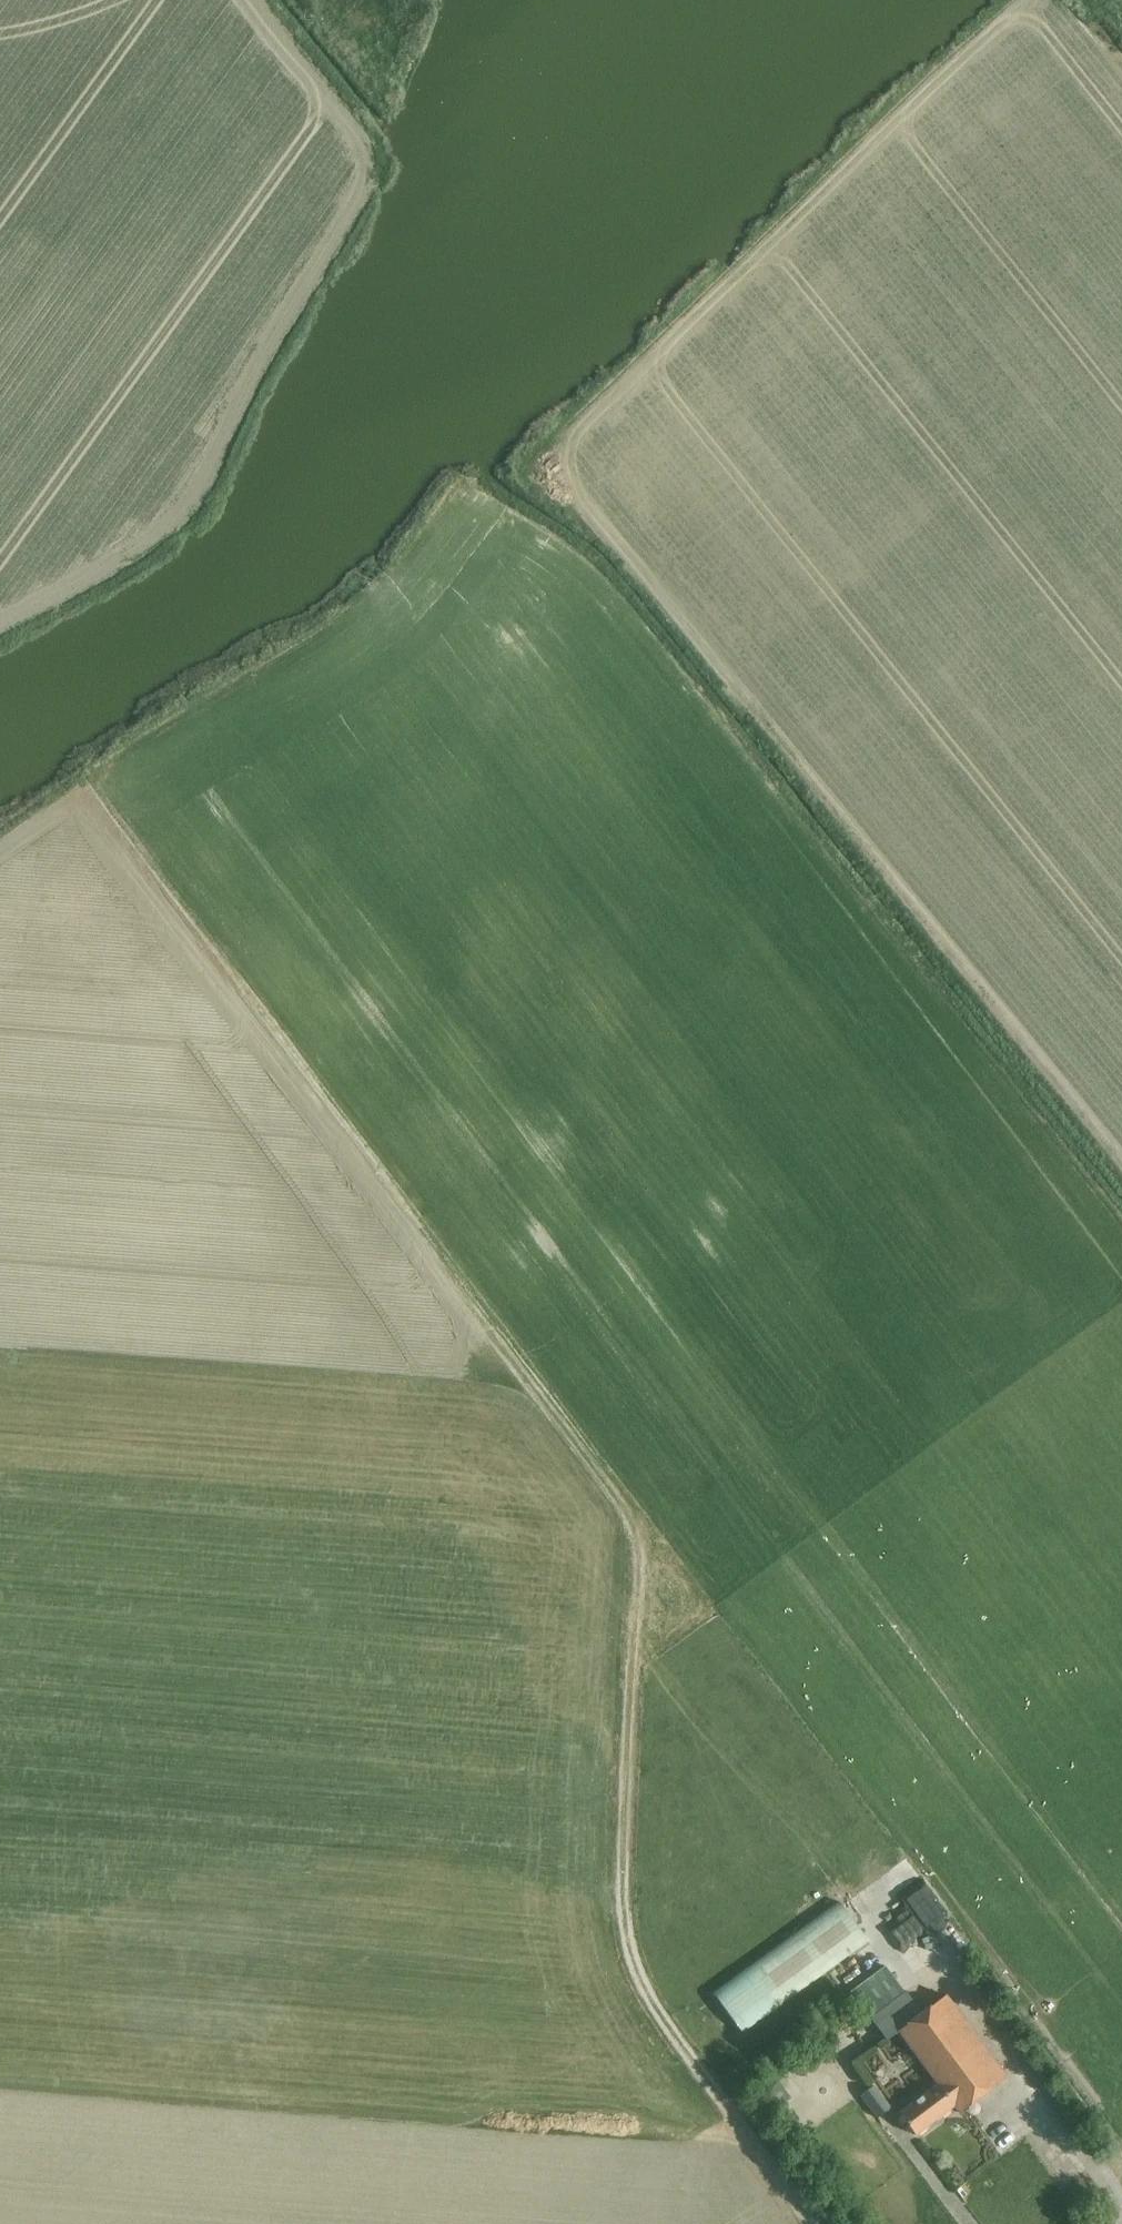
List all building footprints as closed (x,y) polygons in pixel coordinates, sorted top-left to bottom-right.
[(868,1943),(839,1903),(748,1969),(778,2009),(868,1943)] [(945,1995),(921,2013),(905,1992),(870,2018),(864,2011),(847,2024),(857,2037),(874,2025),(886,2040),(898,2032),(937,2084),(898,2114),(914,2135),(953,2106),(958,2113),(1006,2077),(945,1995)] [(860,2095),(877,2118),(890,2108),(873,2085),(860,2095)]
